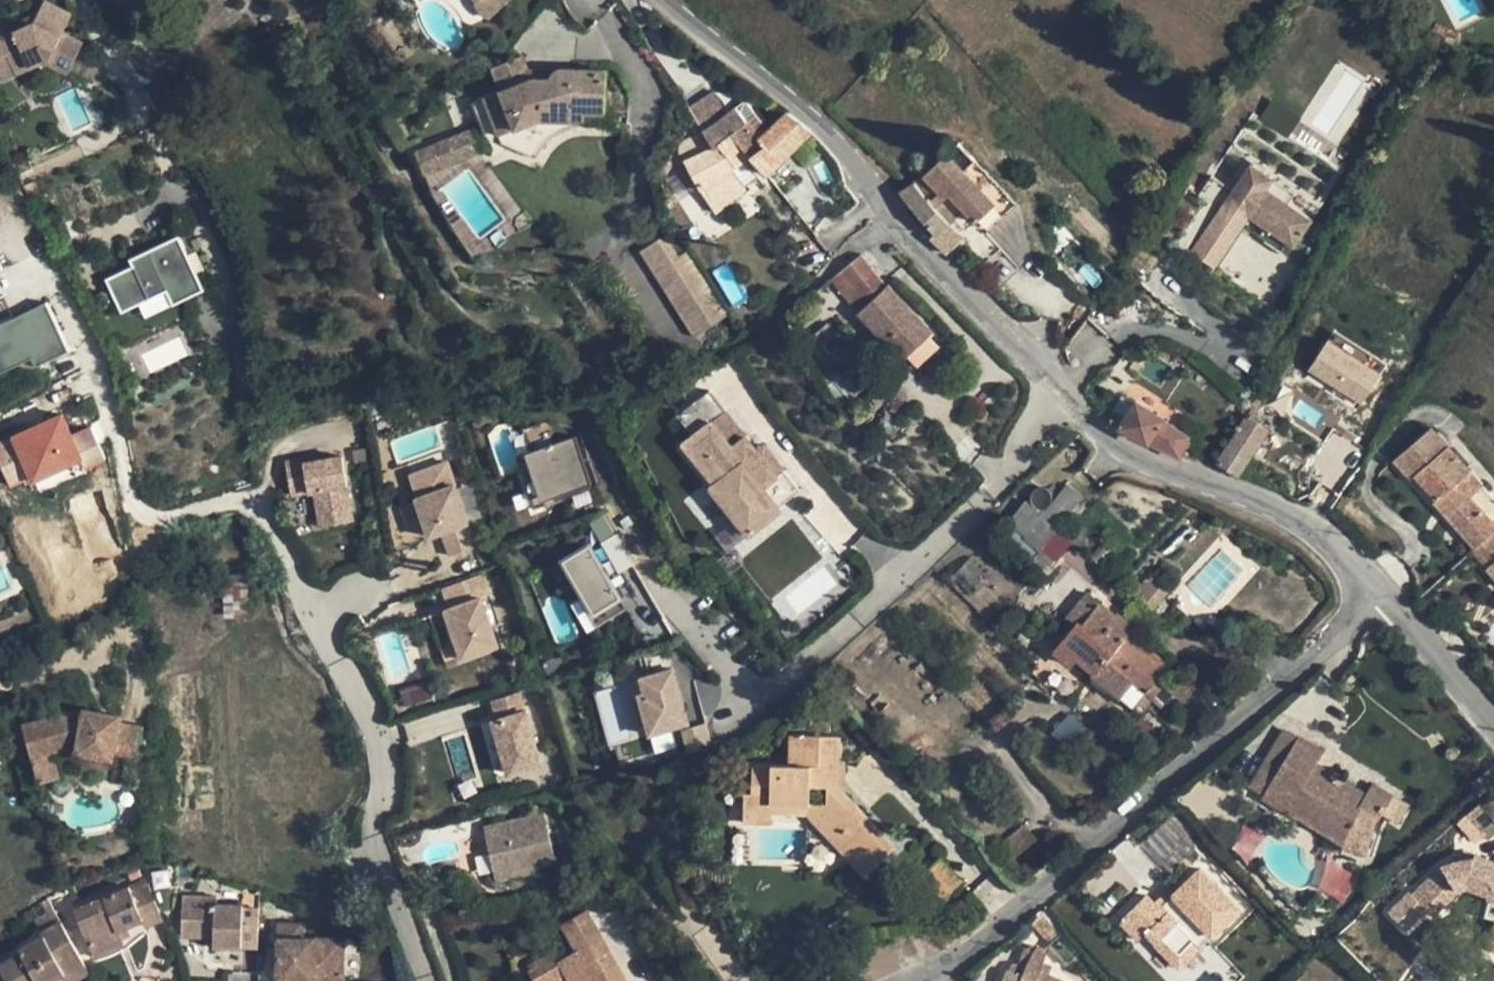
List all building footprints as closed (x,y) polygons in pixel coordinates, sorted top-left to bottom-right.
[(508,0),(477,0),(478,1),(476,3),(478,8),(480,11),(483,14),(486,16),(490,16),(508,0)] [(15,75),(42,62),(68,75),(82,46),(62,36),(71,18),(44,4),(33,25),(14,34),(13,32),(12,32),(0,38),(0,60),(6,57),(15,75)] [(12,32),(13,32),(14,34),(33,25),(38,15),(10,28),(12,32)] [(1449,28),(1446,35),(1455,38),(1458,32),(1449,28)] [(501,84),(530,72),(529,69),(523,56),(495,67),(501,84)] [(0,60),(0,79),(1,81),(15,75),(6,57),(0,60)] [(584,126),(584,111),(605,112),(605,111),(606,70),(562,69),(558,70),(557,70),(555,72),(553,74),(551,79),(533,79),(471,103),(486,142),(499,137),(502,143),(536,159),(541,150),(547,141),(555,134),(564,129),(573,127),(579,126),(584,126)] [(555,72),(557,70),(529,69),(530,72),(533,79),(551,79),(553,74),(555,72)] [(713,92),(690,107),(702,130),(727,114),(713,92)] [(727,114),(702,130),(713,146),(719,143),(747,120),(746,119),(752,113),(743,101),(727,114)] [(605,127),(605,112),(584,111),(584,126),(605,127)] [(615,111),(605,111),(605,112),(605,127),(614,127),(615,111)] [(803,122),(788,111),(760,136),(780,161),(811,130),(803,122)] [(684,159),(701,190),(715,212),(746,188),(733,172),(746,163),(751,169),(757,163),(766,174),(780,161),(760,136),(747,120),(719,143),(713,146),(684,159)] [(86,129),(74,134),(76,140),(88,134),(86,129)] [(480,152),(471,129),(464,132),(473,155),(480,152)] [(713,146),(702,130),(683,142),(681,144),(680,148),(680,150),(684,159),(713,146)] [(473,155),(464,132),(415,152),(423,173),(456,161),(473,155)] [(965,210),(977,222),(997,203),(965,170),(975,159),(959,143),(929,169),(922,174),(900,193),(935,233),(930,238),(945,253),(964,235),(951,223),(965,210)] [(1018,203),(975,159),(965,170),(997,203),(977,222),(988,233),(1018,203)] [(456,161),(423,173),(432,194),(461,174),(456,161)] [(751,169),(746,163),(733,172),(746,188),(759,179),(751,169)] [(1248,166),(1219,211),(1241,225),(1246,216),(1292,246),(1308,220),(1263,190),(1269,180),(1248,166)] [(1286,255),(1292,246),(1246,216),(1241,225),(1286,255)] [(729,314),(688,250),(678,256),(664,235),(640,251),(694,337),(729,314)] [(202,290),(177,238),(129,261),(133,268),(107,280),(122,311),(166,290),(172,304),(202,290)] [(861,253),(833,277),(855,304),(884,280),(861,253)] [(860,310),(906,360),(909,357),(930,337),(934,334),(888,285),(860,310)] [(45,304),(0,325),(0,372),(33,357),(36,366),(67,351),(45,304)] [(930,337),(909,357),(920,368),(941,348),(930,337)] [(1361,407),(1382,376),(1327,340),(1306,371),(1361,407)] [(862,342),(846,355),(853,363),(838,375),(831,367),(822,376),(828,383),(826,385),(842,404),(849,398),(856,406),(877,389),(870,381),(883,371),(880,363),(862,342)] [(686,403),(699,425),(733,404),(720,383),(686,403)] [(1163,419),(1137,402),(1120,427),(1131,435),(1148,442),(1180,457),(1190,436),(1163,419)] [(699,425),(687,432),(714,475),(709,478),(741,532),(776,510),(775,508),(798,493),(784,471),(776,476),(759,447),(733,404),(699,425)] [(979,417),(970,407),(959,417),(968,427),(979,417)] [(1269,428),(1247,413),(1216,462),(1239,475),(1269,428)] [(0,442),(0,464),(10,486),(28,478),(30,483),(82,460),(87,470),(106,461),(91,426),(69,436),(59,416),(0,442)] [(1431,427),(1394,459),(1412,479),(1416,476),(1438,500),(1446,492),(1459,507),(1448,517),(1475,548),(1493,532),(1493,531),(1493,496),(1431,427)] [(516,456),(534,508),(557,500),(555,496),(591,483),(575,435),(516,456)] [(767,443),(759,447),(776,476),(784,471),(767,443)] [(1332,469),(1312,501),(1329,511),(1360,467),(1338,453),(1330,467),(1332,469)] [(305,458),(287,461),(292,495),(315,492),(320,527),(353,522),(343,457),(305,463),(305,458)] [(1080,501),(1084,496),(1067,482),(1042,513),(1039,518),(1055,531),(1070,513),(1080,501)] [(454,486),(416,499),(429,537),(441,533),(449,557),(475,548),(454,486)] [(1438,500),(1434,502),(1448,517),(1459,507),(1446,492),(1438,500)] [(1025,500),(995,538),(1044,578),(1061,557),(1054,552),(1065,538),(1055,531),(1039,518),(1042,513),(1025,500)] [(1080,501),(1070,513),(1079,520),(1089,508),(1080,501)] [(440,536),(423,541),(412,504),(396,509),(407,549),(423,545),(426,560),(445,555),(440,536)] [(1079,520),(1065,538),(1079,550),(1094,531),(1079,520)] [(1471,551),(1493,576),(1493,532),(1475,548),(1471,551)] [(634,564),(616,534),(602,542),(620,572),(634,564)] [(589,544),(563,559),(601,623),(627,608),(589,544)] [(989,578),(969,558),(954,575),(975,595),(989,578)] [(244,574),(224,576),(227,617),(248,615),(244,574)] [(1134,593),(1151,606),(1166,588),(1150,574),(1134,593)] [(483,576),(467,581),(472,595),(488,590),(483,576)] [(443,589),(450,609),(482,599),(490,596),(488,590),(472,595),(467,581),(443,589)] [(1116,615),(1086,592),(1067,616),(1076,624),(1061,643),(1076,656),(1096,673),(1093,676),(1132,707),(1136,701),(1145,691),(1152,682),(1162,670),(1123,639),(1128,632),(1133,627),(1118,614),(1116,615)] [(450,609),(446,611),(462,659),(498,648),(482,599),(450,609)] [(1168,663),(1128,632),(1123,639),(1162,670),(1168,663)] [(1076,656),(1061,643),(1054,651),(1070,664),(1076,656)] [(690,724),(675,670),(642,679),(646,694),(640,695),(642,699),(648,724),(651,735),(690,724)] [(636,680),(640,695),(646,694),(642,679),(636,680)] [(1152,682),(1145,691),(1153,698),(1160,689),(1152,682)] [(697,701),(716,704),(718,687),(700,684),(697,701)] [(609,745),(634,738),(620,688),(595,694),(609,745)] [(1145,691),(1136,701),(1144,708),(1153,698),(1145,691)] [(521,694),(493,702),(497,717),(525,708),(521,694)] [(648,724),(642,699),(636,701),(642,725),(648,724)] [(404,700),(394,705),(398,713),(409,708),(404,700)] [(6,730),(11,744),(27,740),(33,762),(39,782),(61,776),(54,751),(79,743),(78,745),(113,750),(114,743),(136,747),(140,725),(118,722),(119,716),(80,708),(6,730)] [(527,713),(494,723),(509,775),(542,765),(527,713)] [(812,721),(811,732),(831,733),(831,721),(812,721)] [(707,723),(685,730),(691,752),(713,746),(707,723)] [(1322,773),(1312,766),(1314,762),(1322,750),(1300,737),(1299,739),(1283,731),(1251,786),(1265,795),(1263,799),(1285,812),(1289,806),(1300,787),(1327,804),(1353,820),(1344,840),(1342,847),(1364,855),(1374,822),(1380,814),(1397,823),(1409,804),(1373,784),(1367,794),(1324,769),(1322,773)] [(836,786),(837,736),(791,735),(791,765),(752,763),(751,792),(750,800),(771,800),(771,811),(807,812),(864,874),(894,848),(836,786)] [(135,754),(136,747),(114,743),(113,750),(113,751),(135,754)] [(113,750),(78,745),(77,751),(112,757),(113,751),(113,750)] [(1448,748),(1446,750),(1446,752),(1445,753),(1446,756),(1448,758),(1451,759),(1452,759),(1454,759),(1455,758),(1457,757),(1457,755),(1461,754),(1458,748),(1455,748),(1453,747),(1450,747),(1448,748)] [(33,762),(18,766),(24,786),(39,782),(33,762)] [(1314,762),(1312,766),(1322,773),(1324,769),(1314,762)] [(1289,806),(1316,822),(1327,804),(1300,787),(1289,806)] [(750,800),(751,792),(743,792),(743,812),(752,813),(752,821),(770,822),(771,811),(771,800),(750,800)] [(1483,807),(1493,819),(1493,798),(1483,807)] [(1316,822),(1344,840),(1353,820),(1327,804),(1316,822)] [(1483,807),(1471,818),(1489,838),(1493,834),(1493,819),(1483,807)] [(752,813),(743,812),(743,821),(752,821),(752,813)] [(544,814),(483,828),(495,880),(524,873),(523,868),(534,865),(555,861),(544,814)] [(1035,840),(1023,824),(1002,842),(1014,857),(1035,840)] [(1233,852),(1247,860),(1258,839),(1244,831),(1233,852)] [(1432,917),(1460,889),(1467,887),(1488,895),(1487,898),(1493,900),(1493,860),(1475,854),(1473,858),(1465,858),(1456,860),(1446,864),(1441,867),(1412,895),(1432,917)] [(939,862),(918,879),(939,904),(960,887),(939,862)] [(1330,863),(1316,886),(1341,900),(1354,877),(1330,863)] [(146,880),(75,910),(92,948),(120,937),(117,929),(127,925),(143,919),(146,925),(162,919),(146,880)] [(1168,888),(1154,903),(1159,909),(1174,894),(1168,888)] [(1196,917),(1205,909),(1187,891),(1179,900),(1174,894),(1159,909),(1146,895),(1118,921),(1138,942),(1146,934),(1156,944),(1159,940),(1175,956),(1183,948),(1190,957),(1213,935),(1196,917)] [(216,904),(217,896),(182,896),(182,916),(202,917),(202,937),(214,937),(214,946),(258,947),(259,909),(242,908),(243,905),(216,904)] [(593,941),(601,937),(586,909),(562,923),(577,949),(593,941)] [(202,937),(202,917),(182,916),(181,936),(202,937)] [(21,953),(0,965),(0,968),(7,980),(51,980),(65,973),(83,962),(61,922),(42,933),(44,936),(20,950),(21,953)] [(278,924),(277,976),(313,978),(313,980),(342,980),(343,940),(300,938),(301,925),(278,924)] [(130,933),(127,925),(117,929),(120,937),(130,933)] [(120,937),(92,948),(95,956),(124,944),(120,937)] [(593,941),(601,955),(609,951),(601,937),(593,941)] [(558,960),(567,976),(570,980),(625,980),(609,951),(601,955),(593,941),(577,949),(558,960)] [(1033,951),(1030,959),(1043,964),(1047,956),(1046,953),(1045,951),(1043,949),(1039,948),(1037,948),(1035,950),(1033,951)] [(567,976),(558,960),(553,951),(527,966),(535,980),(557,980),(567,976)] [(1043,964),(1030,959),(1027,966),(1041,972),(1043,964)] [(83,962),(65,973),(69,980),(72,980),(88,972),(83,962)] [(1006,969),(1001,980),(1061,980),(1049,976),(1041,972),(1027,966),(1022,964),(1018,964),(1012,964),(1006,969)] [(1049,976),(1052,968),(1043,964),(1041,972),(1049,976)] [(514,974),(517,980),(535,980),(527,966),(514,974)] [(1325,973),(1316,980),(1333,980),(1325,973)]
